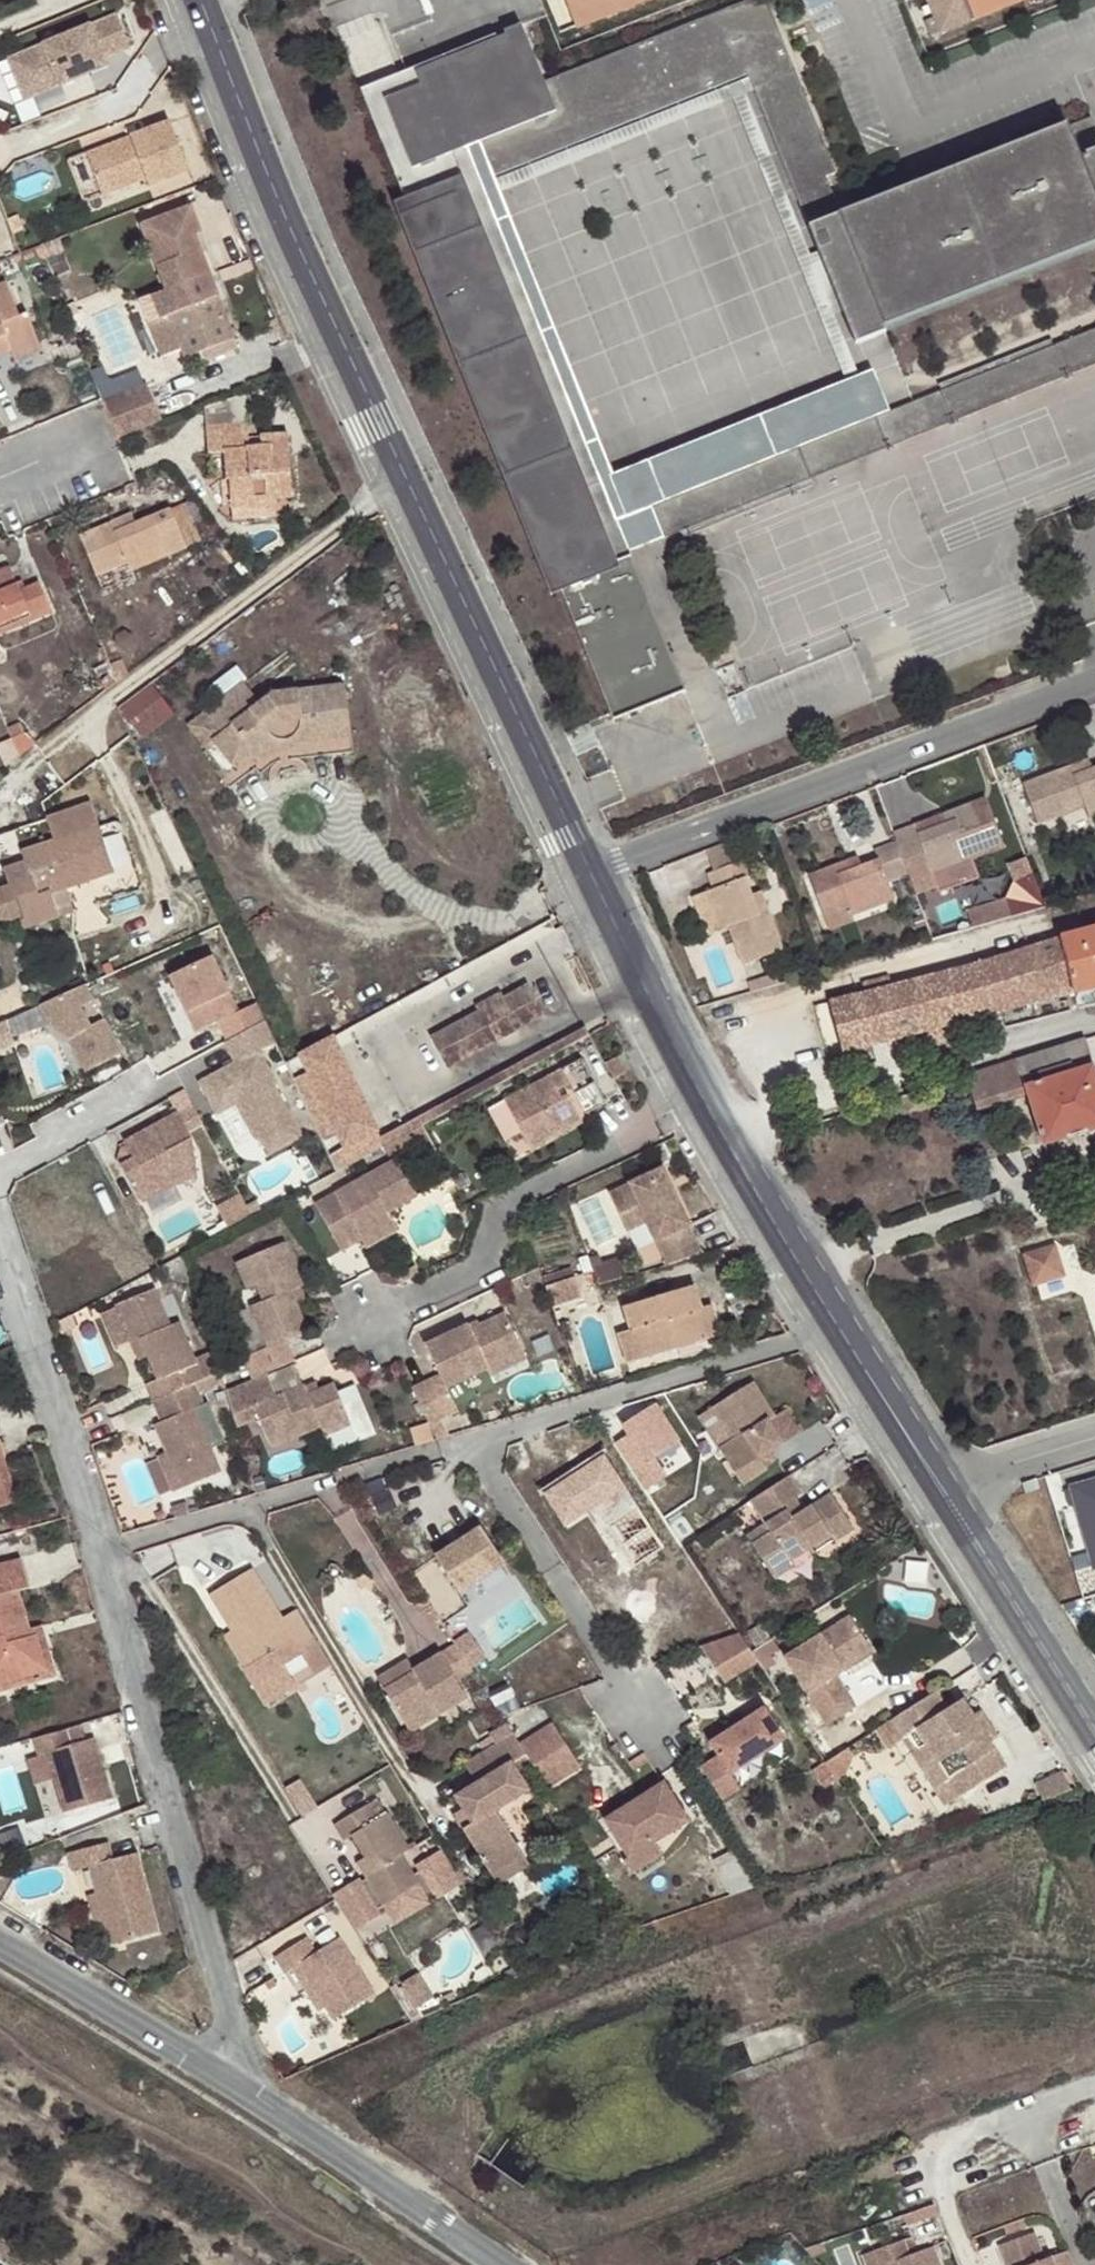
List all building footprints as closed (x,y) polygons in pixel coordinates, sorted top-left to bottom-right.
[(560,32),(642,0),(548,0),(560,32)] [(733,5),(739,22),(769,10),(765,0),(746,0),(733,5)] [(929,18),(920,21),(926,37),(1019,0),(922,0),(929,18)] [(839,214),(824,176),(834,172),(769,10),(739,22),(733,5),(542,81),(519,24),(503,30),(506,38),(432,68),(433,71),(439,87),(470,75),(480,100),(425,123),(449,185),(476,174),(474,171),(742,66),(811,243),(838,233),(872,320),(1094,233),(1094,113),(839,214)] [(128,11),(27,52),(43,93),(101,70),(98,62),(115,55),(142,44),(128,11)] [(18,55),(35,97),(43,93),(27,52),(18,55)] [(98,62),(101,70),(119,63),(115,55),(98,62)] [(490,209),(476,174),(449,185),(425,123),(480,100),(470,75),(439,87),(433,71),(362,99),(418,238),(490,209)] [(172,121),(88,152),(104,194),(148,177),(151,184),(191,170),(172,121)] [(140,300),(160,355),(183,347),(187,358),(233,341),(193,236),(202,233),(191,206),(141,225),(166,290),(140,300)] [(477,385),(549,355),(490,209),(418,238),(477,385)] [(872,320),(838,233),(811,243),(845,331),(872,320)] [(5,337),(9,346),(12,353),(39,342),(28,313),(18,317),(5,282),(0,284),(0,340),(5,337)] [(1094,349),(1094,313),(1056,329),(1053,321),(940,365),(943,373),(873,400),(885,431),(1094,349)] [(9,346),(5,337),(0,340),(0,349),(9,346)] [(15,362),(42,352),(39,342),(12,353),(15,362)] [(549,355),(477,385),(494,429),(567,399),(549,355)] [(207,402),(208,423),(248,421),(246,385),(207,402)] [(104,405),(120,440),(163,422),(147,387),(104,405)] [(494,429),(610,718),(682,690),(621,535),(608,503),(567,399),(494,429)] [(873,400),(833,415),(845,447),(851,445),(885,431),(873,400)] [(628,495),(640,527),(718,497),(721,503),(853,451),(851,445),(845,447),(833,415),(628,495)] [(248,421),(208,423),(209,450),(214,450),(225,449),(227,479),(231,478),(233,505),(276,502),(275,494),(292,493),(289,436),(262,437),(263,447),(249,447),(248,421)] [(225,449),(214,450),(215,479),(227,479),(225,449)] [(628,495),(608,503),(621,535),(640,527),(628,495)] [(169,511),(136,525),(116,533),(112,523),(79,536),(96,573),(126,561),(131,571),(186,547),(169,511)] [(116,533),(136,525),(131,514),(112,523),(116,533)] [(49,611),(38,583),(20,591),(10,569),(0,574),(0,631),(49,611)] [(144,738),(178,711),(153,680),(120,707),(144,738)] [(292,738),(293,743),(351,734),(345,685),(269,693),(257,703),(243,684),(209,709),(224,731),(214,738),(233,764),(253,750),(263,742),(292,738)] [(294,749),(293,743),(292,738),(263,742),(253,750),(261,759),(273,751),(294,749)] [(1073,773),(1092,766),(1088,756),(1069,763),(1073,773)] [(1092,766),(1073,773),(1069,763),(1022,781),(1037,824),(1067,813),(1064,805),(1079,798),(1082,808),(1085,815),(1094,811),(1094,765),(1092,766)] [(1067,813),(1082,808),(1079,798),(1064,805),(1067,813)] [(90,801),(46,817),(67,912),(140,888),(119,819),(97,826),(90,801)] [(969,849),(987,842),(973,803),(943,814),(946,823),(937,827),(935,818),(894,832),(897,841),(909,872),(916,893),(937,885),(939,891),(979,876),(969,849)] [(67,912),(46,817),(15,828),(26,862),(4,868),(12,889),(4,891),(0,893),(0,916),(3,917),(8,917),(20,913),(23,925),(67,912)] [(741,837),(702,852),(709,871),(749,857),(741,837)] [(848,858),(808,874),(823,912),(848,902),(852,914),(893,897),(887,880),(909,872),(897,841),(877,849),(880,856),(861,863),(851,867),(848,858)] [(848,858),(851,867),(861,863),(858,854),(848,858)] [(1030,856),(1010,862),(1020,892),(970,908),(976,927),(1045,905),(1030,856)] [(749,857),(709,871),(715,887),(706,890),(720,929),(730,925),(743,961),(782,947),(765,900),(757,903),(753,892),(747,875),(754,873),(749,857)] [(761,889),(753,892),(757,903),(765,900),(761,889)] [(852,914),(848,902),(823,912),(829,927),(854,917),(852,914)] [(898,1054),(972,1034),(969,1019),(1073,991),(1091,986),(1094,1003),(1094,924),(1059,936),(978,960),(831,999),(845,1053),(869,1046),(869,1043),(893,1036),(898,1054)] [(208,953),(168,973),(196,1030),(215,1021),(224,1039),(263,1020),(253,1002),(236,1010),(208,953)] [(85,984),(47,1006),(85,1072),(123,1051),(85,984)] [(447,1068),(544,1015),(527,984),(504,996),(501,992),(476,1006),(478,1010),(430,1036),(447,1068)] [(263,1020),(224,1039),(233,1062),(197,1081),(214,1114),(234,1104),(253,1140),(257,1138),(266,1155),(299,1137),(271,1084),(274,1082),(257,1051),(274,1042),(263,1020)] [(420,1119),(382,1135),(337,1034),(289,1055),(340,1169),(425,1131),(420,1119)] [(977,1109),(1027,1095),(1043,1143),(1094,1127),(1094,1077),(1084,1038),(1017,1059),(966,1074),(977,1109)] [(601,1106),(577,1060),(498,1102),(525,1152),(576,1124),(562,1097),(555,1100),(552,1092),(564,1086),(581,1117),(601,1106)] [(612,1060),(600,1066),(608,1082),(620,1076),(612,1060)] [(190,1138),(176,1112),(123,1140),(129,1152),(132,1159),(120,1166),(135,1195),(167,1178),(193,1174),(190,1138)] [(116,1159),(120,1166),(132,1159),(129,1152),(116,1159)] [(396,1159),(313,1204),(338,1250),(361,1239),(364,1245),(396,1228),(387,1211),(417,1194),(396,1159)] [(663,1169),(610,1194),(620,1215),(640,1206),(648,1222),(667,1264),(703,1253),(663,1169)] [(221,1203),(227,1222),(252,1214),(246,1195),(221,1203)] [(640,1206),(620,1215),(628,1232),(648,1222),(640,1206)] [(271,1371),(295,1361),(286,1340),(307,1332),(297,1307),(289,1289),(299,1285),(302,1284),(284,1241),(234,1261),(244,1287),(255,1283),(263,1300),(250,1305),(268,1346),(242,1357),(251,1380),(267,1373),(271,1371)] [(598,1255),(589,1258),(592,1267),(601,1264),(600,1263),(598,1255)] [(592,1267),(598,1285),(625,1276),(620,1257),(600,1263),(601,1264),(592,1267)] [(1055,1298),(1087,1289),(1077,1257),(1047,1266),(1055,1298)] [(558,1304),(580,1295),(573,1277),(550,1285),(558,1304)] [(186,1341),(178,1315),(168,1319),(154,1284),(112,1300),(128,1339),(140,1333),(146,1352),(155,1372),(144,1377),(150,1395),(193,1379),(186,1362),(191,1360),(186,1341)] [(289,1289),(297,1307),(306,1303),(299,1285),(289,1289)] [(620,1336),(629,1366),(709,1341),(700,1310),(693,1288),(626,1308),(633,1332),(620,1336)] [(700,1310),(709,1341),(721,1338),(711,1306),(700,1310)] [(437,1375),(410,1388),(427,1424),(437,1419),(456,1409),(445,1385),(485,1366),(523,1348),(504,1309),(467,1328),(465,1323),(421,1345),(437,1375)] [(179,1315),(178,1315),(186,1341),(191,1360),(197,1358),(179,1315)] [(475,1318),(465,1323),(467,1328),(476,1323),(475,1318)] [(134,1356),(146,1352),(140,1333),(128,1339),(134,1356)] [(526,1355),(523,1348),(485,1366),(488,1374),(526,1355)] [(197,1377),(200,1387),(221,1379),(217,1369),(197,1377)] [(748,1369),(707,1396),(729,1427),(713,1438),(737,1475),(762,1458),(755,1449),(779,1432),(763,1409),(771,1404),(770,1403),(748,1369)] [(230,1406),(236,1425),(259,1415),(270,1448),(320,1426),(325,1435),(352,1423),(335,1382),(319,1388),(308,1393),(305,1385),(305,1384),(277,1396),(267,1373),(251,1380),(225,1391),(230,1406)] [(201,1400),(193,1379),(150,1395),(159,1417),(153,1419),(179,1483),(217,1467),(208,1444),(222,1438),(207,1397),(201,1400)] [(316,1380),(305,1385),(308,1393),(319,1388),(316,1380)] [(707,1396),(692,1406),(713,1438),(729,1427),(707,1396)] [(763,1409),(779,1432),(797,1420),(780,1396),(770,1403),(771,1404),(763,1409)] [(654,1404),(621,1426),(627,1435),(614,1444),(650,1498),(666,1488),(660,1480),(666,1476),(653,1456),(678,1440),(654,1404)] [(435,1441),(447,1437),(437,1419),(427,1424),(435,1441)] [(413,1447),(435,1441),(427,1424),(408,1430),(413,1447)] [(0,1439),(0,1475),(8,1506),(17,1503),(1,1439),(0,1439)] [(569,1528),(627,1489),(605,1455),(546,1494),(569,1528)] [(780,1498),(790,1493),(798,1488),(786,1470),(748,1494),(761,1515),(768,1526),(748,1539),(770,1573),(789,1560),(783,1550),(801,1540),(808,1551),(848,1525),(826,1489),(799,1506),(789,1513),(780,1498)] [(1076,1490),(1094,1556),(1094,1484),(1076,1490)] [(799,1506),(790,1493),(780,1498),(789,1513),(799,1506)] [(768,1526),(761,1515),(741,1528),(748,1539),(768,1526)] [(458,1592),(504,1562),(481,1527),(436,1556),(458,1592)] [(813,1559),(808,1551),(801,1540),(783,1550),(789,1560),(770,1573),(777,1584),(813,1559)] [(47,1668),(35,1627),(31,1629),(21,1589),(31,1587),(22,1559),(0,1566),(0,1683),(47,1668)] [(316,1645),(295,1609),(279,1619),(250,1568),(207,1594),(229,1631),(248,1663),(240,1668),(262,1705),(293,1687),(281,1666),(272,1651),(290,1640),(299,1655),(316,1645)] [(832,1654),(860,1636),(842,1607),(778,1647),(821,1716),(848,1698),(828,1667),(837,1662),(832,1654)] [(60,1675),(44,1625),(35,1627),(47,1668),(0,1683),(0,1694),(60,1675)] [(741,1627),(704,1648),(725,1683),(761,1662),(741,1627)] [(240,1668),(248,1663),(229,1631),(221,1636),(240,1668)] [(865,1643),(860,1636),(832,1654),(837,1662),(865,1643)] [(272,1651),(281,1666),(299,1655),(290,1640),(272,1651)] [(457,1643),(438,1654),(455,1681),(474,1670),(457,1643)] [(438,1654),(411,1671),(412,1672),(380,1692),(406,1734),(465,1699),(455,1681),(438,1654)] [(412,1672),(411,1671),(404,1660),(371,1679),(380,1692),(412,1672)] [(883,1712),(895,1731),(909,1721),(940,1771),(954,1762),(966,1780),(998,1760),(955,1691),(940,1700),(929,1683),(883,1712)] [(731,1773),(784,1739),(764,1708),(711,1743),(720,1755),(702,1767),(723,1800),(741,1788),(731,1773)] [(77,1718),(33,1731),(38,1748),(46,1746),(63,1805),(111,1792),(94,1731),(82,1734),(77,1718)] [(514,1733),(507,1721),(491,1731),(498,1742),(514,1733)] [(909,1721),(895,1731),(937,1798),(966,1780),(954,1762),(940,1771),(909,1721)] [(554,1723),(521,1744),(527,1754),(532,1763),(549,1788),(582,1767),(554,1723)] [(521,1744),(514,1733),(498,1742),(464,1762),(477,1783),(455,1797),(464,1810),(473,1824),(463,1831),(494,1877),(525,1857),(498,1816),(498,1810),(528,1790),(517,1773),(511,1763),(527,1754),(521,1744)] [(841,1738),(818,1752),(828,1768),(829,1769),(852,1755),(841,1738)] [(517,1772),(532,1763),(527,1754),(511,1763),(517,1772)] [(663,1781),(605,1819),(629,1856),(629,1857),(654,1841),(688,1819),(663,1781)] [(375,1911),(381,1908),(417,1886),(425,1900),(431,1896),(433,1901),(452,1890),(432,1855),(413,1867),(417,1873),(411,1876),(399,1855),(407,1850),(385,1814),(376,1819),(365,1803),(330,1825),(340,1841),(349,1836),(360,1856),(369,1871),(361,1877),(366,1883),(360,1886),(356,1879),(340,1889),(361,1925),(378,1916),(375,1911)] [(453,1817),(463,1831),(473,1824),(464,1810),(453,1817)] [(81,1864),(88,1891),(95,1922),(99,1943),(148,1931),(129,1851),(103,1858),(99,1840),(59,1849),(64,1868),(81,1864)] [(633,1872),(662,1853),(654,1841),(629,1857),(629,1856),(624,1859),(633,1872)] [(432,1855),(452,1890),(458,1886),(438,1852),(432,1855)] [(360,1856),(352,1861),(361,1877),(369,1871),(360,1856)] [(500,1886),(531,1866),(525,1857),(494,1877),(500,1886)] [(392,1926),(428,1904),(425,1900),(417,1886),(381,1908),(392,1926)] [(95,1922),(88,1891),(77,1893),(85,1925),(95,1922)] [(281,1970),(289,1966),(297,1961),(323,2004),(330,2018),(372,1994),(337,1935),(312,1950),(303,1935),(272,1954),(281,1970)] [(297,1961),(289,1966),(315,2010),(323,2004),(297,1961)] [(422,1973),(407,1981),(418,2005),(434,1998),(422,1973)] [(1035,2215),(1016,2222),(1018,2230),(1038,2222),(1035,2215)] [(1046,2228),(1011,2242),(1020,2264),(1077,2264),(1071,2249),(1057,2255),(1046,2228)] [(887,2264),(893,2264),(898,2263),(899,2264),(950,2264),(942,2244),(919,2254),(912,2236),(881,2249),(887,2264)]
